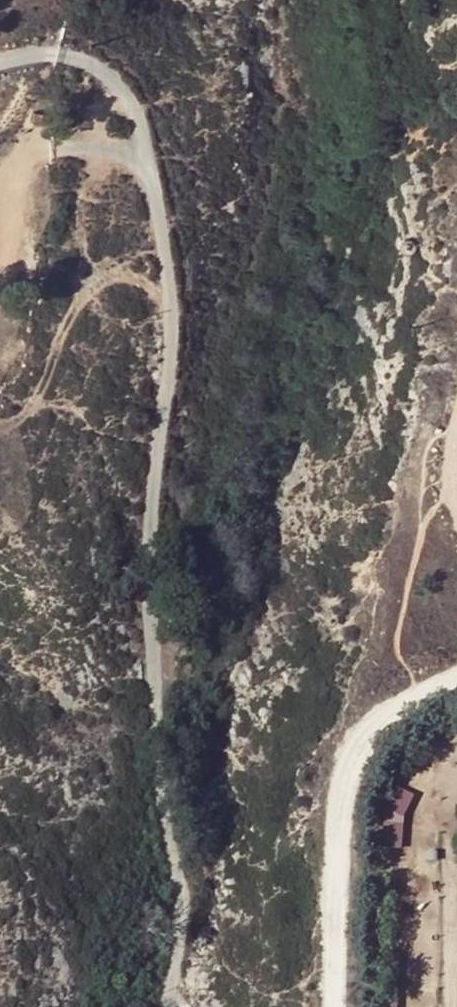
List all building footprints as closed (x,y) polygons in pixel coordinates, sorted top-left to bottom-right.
[(406,848),(413,788),(392,785),(384,845),(406,848)]
